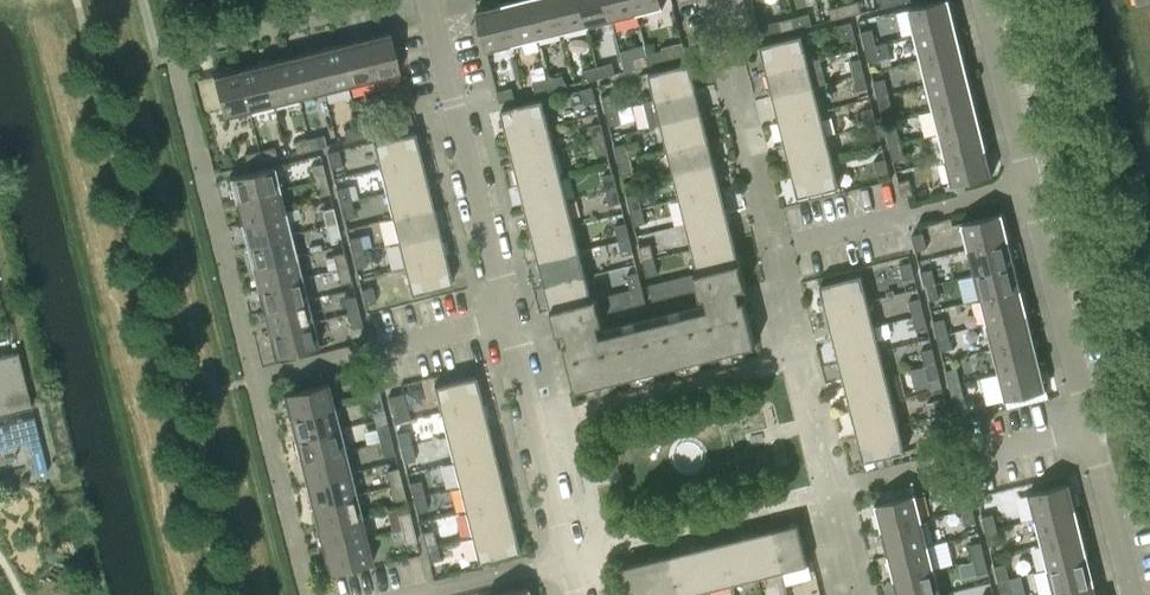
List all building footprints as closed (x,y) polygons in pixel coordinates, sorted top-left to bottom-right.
[(503,3),(513,44),(538,38),(528,0),(514,0),(503,3)] [(538,38),(563,32),(555,0),(528,0),(538,38)] [(563,32),(587,26),(581,0),(555,0),(563,32)] [(587,26),(612,20),(607,0),(581,0),(587,26)] [(612,20),(637,13),(634,0),(607,0),(612,20)] [(637,13),(663,7),(662,0),(634,0),(637,13)] [(907,8),(914,34),(955,24),(949,0),(939,0),(907,8)] [(859,1),(844,4),(847,16),(861,12),(859,1)] [(503,3),(476,9),(487,51),(513,44),(503,3)] [(829,8),(832,19),(847,16),(844,4),(829,8)] [(809,13),(794,17),(797,28),(812,24),(809,13)] [(779,20),(782,32),(797,28),(794,17),(779,20)] [(851,22),(840,25),(844,40),(855,37),(851,22)] [(955,24),(914,34),(920,59),(962,48),(955,24)] [(872,28),(861,31),(865,46),(876,43),(872,28)] [(399,73),(389,31),(338,44),(348,85),(399,73)] [(802,34),(760,44),(767,71),(808,60),(802,34)] [(876,43),(865,46),(868,61),(880,58),(876,43)] [(338,44),(313,50),(323,91),(348,85),(338,44)] [(962,48),(920,59),(926,84),(968,73),(962,48)] [(313,50),(288,56),(299,98),(323,91),(313,50)] [(662,50),(647,53),(650,65),(665,61),(662,50)] [(632,57),(635,68),(650,65),(647,53),(632,57)] [(288,56),(263,62),(274,104),(299,98),(288,56)] [(849,61),(853,75),(864,73),(860,58),(849,61)] [(808,60),(767,71),(773,95),(814,85),(808,60)] [(263,62),(238,69),(249,110),(274,104),(263,62)] [(612,62),(598,66),(600,77),(615,73),(612,62)] [(696,88),(690,62),(649,72),(655,98),(696,88)] [(582,69),(585,81),(600,77),(598,66),(582,69)] [(223,116),(249,110),(238,69),(212,75),(223,116)] [(864,73),(853,75),(856,91),(868,88),(864,73)] [(968,73),(926,84),(933,108),(974,98),(968,73)] [(563,74),(548,78),(551,89),(566,86),(563,74)] [(551,89),(548,78),(533,82),(536,93),(551,89)] [(885,78),(873,81),(877,95),(888,93),(885,78)] [(814,85),(773,95),(779,120),(821,110),(814,85)] [(592,86),(581,89),(585,104),(596,102),(592,86)] [(512,87),(497,91),(500,102),(515,98),(512,87)] [(696,88),(655,98),(643,101),(649,126),(661,123),(703,113),(696,88)] [(613,93),(602,96),(605,110),(617,108),(613,93)] [(888,93),(877,95),(881,111),(892,108),(888,93)] [(974,98),(933,108),(939,133),(980,123),(974,98)] [(543,99),(501,109),(508,135),(549,125),(543,99)] [(861,110),(865,125),(876,122),(873,107),(861,110)] [(617,108),(605,110),(609,126),(621,123),(617,108)] [(821,110),(779,120),(785,145),(827,135),(821,110)] [(394,116),(397,128),(412,124),(409,113),(394,116)] [(709,138),(703,113),(661,123),(667,148),(709,138)] [(373,122),(359,125),(362,136),(376,133),(373,122)] [(601,122),(590,125),(594,140),(605,137),(601,122)] [(876,122),(865,125),(869,140),(880,137),(876,122)] [(980,123),(939,133),(945,158),(986,148),(980,123)] [(343,129),(346,140),(362,136),(359,125),(343,129)] [(549,125),(508,135),(514,160),(555,150),(549,125)] [(897,128),(886,131),(889,145),(901,142),(897,128)] [(414,131),(372,141),(379,167),(420,157),(414,131)] [(324,134),(309,138),(311,149),(326,145),(324,134)] [(827,135),(785,145),(792,170),(833,160),(827,135)] [(605,137),(594,140),(597,155),(609,152),(605,137)] [(294,141),(296,153),(311,149),(309,138),(294,141)] [(709,138),(667,148),(674,173),(715,163),(709,138)] [(901,142),(889,145),(893,161),(904,158),(901,142)] [(625,143),(614,146),(618,160),(629,157),(625,143)] [(274,146),(259,150),(262,161),(277,158),(274,146)] [(986,148),(945,158),(951,184),(993,174),(986,148)] [(244,154),(247,165),(262,161),(259,150),(244,154)] [(338,150),(327,152),(330,168),(342,165),(338,150)] [(555,150),(514,160),(520,185),(562,175),(555,150)] [(420,157),(379,167),(385,192),(427,182),(420,157)] [(629,157),(618,160),(622,175),(633,173),(629,157)] [(885,158),(874,161),(878,176),(889,173),(885,158)] [(833,160),(792,170),(798,196),(840,186),(833,160)] [(311,165),(314,180),(325,177),(322,163),(311,165)] [(715,163),(674,173),(680,198),(721,188),(715,163)] [(274,166),(228,177),(234,200),(280,189),(274,166)] [(613,172),(602,175),(606,189),(617,187),(613,172)] [(562,175),(520,185),(526,210),(568,199),(562,175)] [(325,177),(314,180),(318,195),(329,192),(325,177)] [(910,179),(898,181),(902,196),(913,194),(910,179)] [(427,182),(385,192),(391,217),(433,207),(427,182)] [(347,186),(336,188),(339,203),(350,200),(347,186)] [(617,187),(606,189),(610,205),(621,202),(617,187)] [(721,188),(680,198),(686,223),(728,213),(721,188)] [(280,189),(234,200),(240,222),(285,211),(280,189)] [(638,192),(627,195),(630,210),(641,207),(638,192)] [(568,199),(526,210),(533,235),(574,224),(568,199)] [(350,200),(339,203),(343,218),(354,216),(350,200)] [(322,210),(325,224),(336,221),(333,207),(322,210)] [(433,207),(391,217),(398,242),(439,231),(433,207)] [(641,207),(630,210),(634,225),(645,222),(641,207)] [(297,208),(285,211),(240,222),(245,244),(291,233),(288,220),(300,217),(297,208)] [(961,223),(968,249),(1009,238),(1003,212),(961,223)] [(728,213),(686,223),(692,249),(734,238),(728,213)] [(336,221),(325,224),(329,239),(340,237),(336,221)] [(615,225),(618,240),(630,237),(626,222),(615,225)] [(574,224),(533,235),(539,260),(580,250),(574,224)] [(439,231),(398,242),(404,267),(445,256),(439,231)] [(923,232),(912,235),(916,250),(927,247),(923,232)] [(291,233),(245,244),(251,267),(296,255),(291,233)] [(367,233),(359,235),(362,247),(371,245),(367,233)] [(348,238),(352,252),(363,250),(362,247),(359,235),(348,238)] [(630,237),(618,240),(622,255),(633,252),(630,237)] [(734,238),(692,249),(698,272),(694,273),(695,275),(740,263),(734,238)] [(1009,238),(968,249),(974,274),(1015,263),(1009,238)] [(639,246),(643,261),(654,258),(651,243),(639,246)] [(363,250),(352,252),(355,268),(367,265),(363,250)] [(580,250),(539,260),(545,285),(587,275),(580,250)] [(333,254),(336,268),(347,265),(344,251),(333,254)] [(296,255),(251,267),(256,289),(302,277),(296,255)] [(445,256),(404,267),(410,293),(452,282),(445,256)] [(654,258),(643,261),(647,276),(658,273),(654,258)] [(900,264),(903,279),(915,277),(911,262),(900,264)] [(756,344),(745,299),(740,300),(738,289),(746,287),(740,263),(695,275),(698,289),(700,298),(705,297),(708,308),(654,321),(601,335),(598,323),(603,322),(601,313),(597,299),(551,310),(557,334),(566,332),(568,343),(564,344),(575,389),(756,344)] [(1015,263),(974,274),(980,299),(1021,288),(1015,263)] [(347,265),(336,268),(340,284),(351,281),(347,265)] [(921,271),(924,286),(936,283),(932,268),(921,271)] [(627,274),(631,289),(642,286),(638,271),(627,274)] [(653,300),(698,289),(695,275),(694,273),(649,284),(653,300)] [(820,284),(827,310),(868,300),(862,274),(820,284)] [(587,275),(545,285),(551,310),(597,299),(597,297),(592,298),(587,275)] [(302,277),(256,289),(262,311),(307,299),(302,277)] [(936,283),(924,286),(928,301),(939,298),(936,283)] [(378,310),(372,286),(361,289),(367,313),(378,310)] [(631,289),(597,297),(597,299),(601,313),(646,302),(642,286),(631,289)] [(1021,288),(980,299),(986,323),(1028,313),(1021,288)] [(344,298),(347,313),(358,310),(355,295),(344,298)] [(909,300),(912,315),(924,312),(920,298),(909,300)] [(307,299),(262,311),(267,333),(313,321),(307,299)] [(868,300),(827,310),(833,335),(874,325),(868,300)] [(358,310),(347,313),(351,328),(362,325),(358,310)] [(924,312),(912,315),(916,330),(927,327),(924,312)] [(1028,313),(986,323),(992,348),(1034,338),(1028,313)] [(933,321),(937,335),(948,333),(944,318),(933,321)] [(313,321),(267,333),(273,356),(319,345),(313,321)] [(874,325),(833,335),(839,360),(880,350),(874,325)] [(948,333),(937,335),(941,351),(952,348),(948,333)] [(1034,338),(992,348),(999,373),(1040,363),(1034,338)] [(921,350),(925,365),(936,362),(932,347),(921,350)] [(31,407),(17,350),(16,350),(17,351),(16,351),(0,355),(0,414),(31,407)] [(880,350),(839,360),(845,385),(887,375),(880,350)] [(936,362),(925,365),(928,380),(940,377),(936,362)] [(1040,363),(999,373),(1005,399),(1047,389),(1040,363)] [(925,365),(910,369),(915,389),(930,386),(928,380),(925,365)] [(946,370),(949,385),(960,382),(957,368),(946,370)] [(433,385),(440,411),(481,401),(475,375),(433,385)] [(887,375),(845,385),(851,410),(893,399),(887,375)] [(364,382),(368,397),(380,394),(376,379),(364,382)] [(282,393),(288,417),(334,405),(328,382),(282,393)] [(960,382),(949,385),(953,400),(964,397),(960,382)] [(387,396),(391,412),(407,408),(403,392),(387,396)] [(380,394),(368,397),(372,412),(383,409),(380,394)] [(948,412),(945,397),(933,400),(934,401),(937,412),(937,414),(948,412)] [(893,399),(851,410),(858,435),(899,424),(893,399)] [(481,401),(440,411),(446,436),(487,426),(481,401)] [(934,401),(926,403),(928,414),(937,412),(934,401)] [(334,405),(288,417),(294,439),(339,427),(334,405)] [(407,408),(391,412),(394,423),(410,419),(407,408)] [(948,412),(937,414),(941,430),(952,427),(948,412)] [(0,424),(0,448),(28,441),(36,475),(47,472),(33,416),(0,424)] [(375,426),(379,441),(390,438),(387,423),(375,426)] [(899,424),(858,435),(864,461),(905,450),(899,424)] [(487,426),(446,436),(452,461),(493,450),(487,426)] [(339,427),(294,439),(299,461),(345,449),(339,427)] [(396,432),(400,447),(411,445),(408,430),(396,432)] [(390,438),(379,441),(383,456),(394,453),(390,438)] [(411,445),(400,447),(404,462),(415,460),(411,445)] [(345,449),(299,461),(305,483),(350,472),(345,449)] [(493,450),(452,461),(458,486),(500,475),(493,450)] [(386,470),(390,485),(401,482),(398,467),(386,470)] [(350,472),(305,483),(310,505),(356,494),(350,472)] [(500,475),(458,486),(464,511),(506,500),(500,475)] [(409,482),(413,497),(424,494),(420,479),(409,482)] [(401,482),(390,485),(394,500),(405,497),(401,482)] [(1028,492),(1035,519),(1076,508),(1070,482),(1028,492)] [(968,492),(957,495),(961,510),(972,507),(968,492)] [(875,503),(881,529),(923,519),(916,493),(875,503)] [(356,494),(310,505),(316,527),(361,516),(356,494)] [(424,494),(413,497),(416,512),(428,509),(424,494)] [(506,500),(464,511),(471,535),(512,525),(506,500)] [(972,507),(961,510),(965,525),(976,522),(972,507)] [(1076,508),(1035,519),(1041,544),(1083,533),(1076,508)] [(398,514),(401,529),(412,526),(409,511),(398,514)] [(993,513),(982,516),(986,531),(997,528),(993,513)] [(361,516),(316,527),(321,549),(367,538),(361,516)] [(923,519),(881,529),(887,554),(929,544),(923,519)] [(798,523),(772,529),(782,571),(809,564),(798,523)] [(512,525),(471,535),(477,562),(519,551),(512,525)] [(412,526),(401,529),(405,544),(416,541),(412,526)] [(997,528),(986,531),(989,546),(1001,543),(997,528)] [(432,529),(421,532),(425,547),(436,544),(432,529)] [(772,529),(747,535),(758,577),(782,571),(772,529)] [(1083,533),(1041,544),(1047,568),(1089,558),(1083,533)] [(747,535),(723,541),(733,583),(758,577),(747,535)] [(367,538),(321,549),(327,573),(373,561),(367,538)] [(723,541),(698,548),(708,589),(733,583),(723,541)] [(969,544),(973,559),(985,556),(981,541),(969,544)] [(440,559),(436,544),(425,547),(429,561),(440,559)] [(929,544),(887,554),(894,579),(935,569),(929,544)] [(673,554),(683,594),(684,594),(708,589),(698,548),(673,554)] [(648,560),(657,594),(683,594),(673,554),(648,560)] [(985,556),(973,559),(977,574),(988,571),(985,556)] [(1089,558),(1047,568),(1054,593),(1095,583),(1089,558)] [(648,560),(622,566),(629,594),(657,594),(648,560)] [(994,566),(998,581),(1009,578),(1005,563),(994,566)] [(894,579),(898,594),(939,594),(941,594),(935,569),(894,579)] [(998,581),(1002,594),(1004,594),(1013,593),(1009,578),(998,581)] [(1054,593),(1054,594),(1098,594),(1095,583),(1054,593)] [(527,587),(494,594),(530,594),(527,587)]
